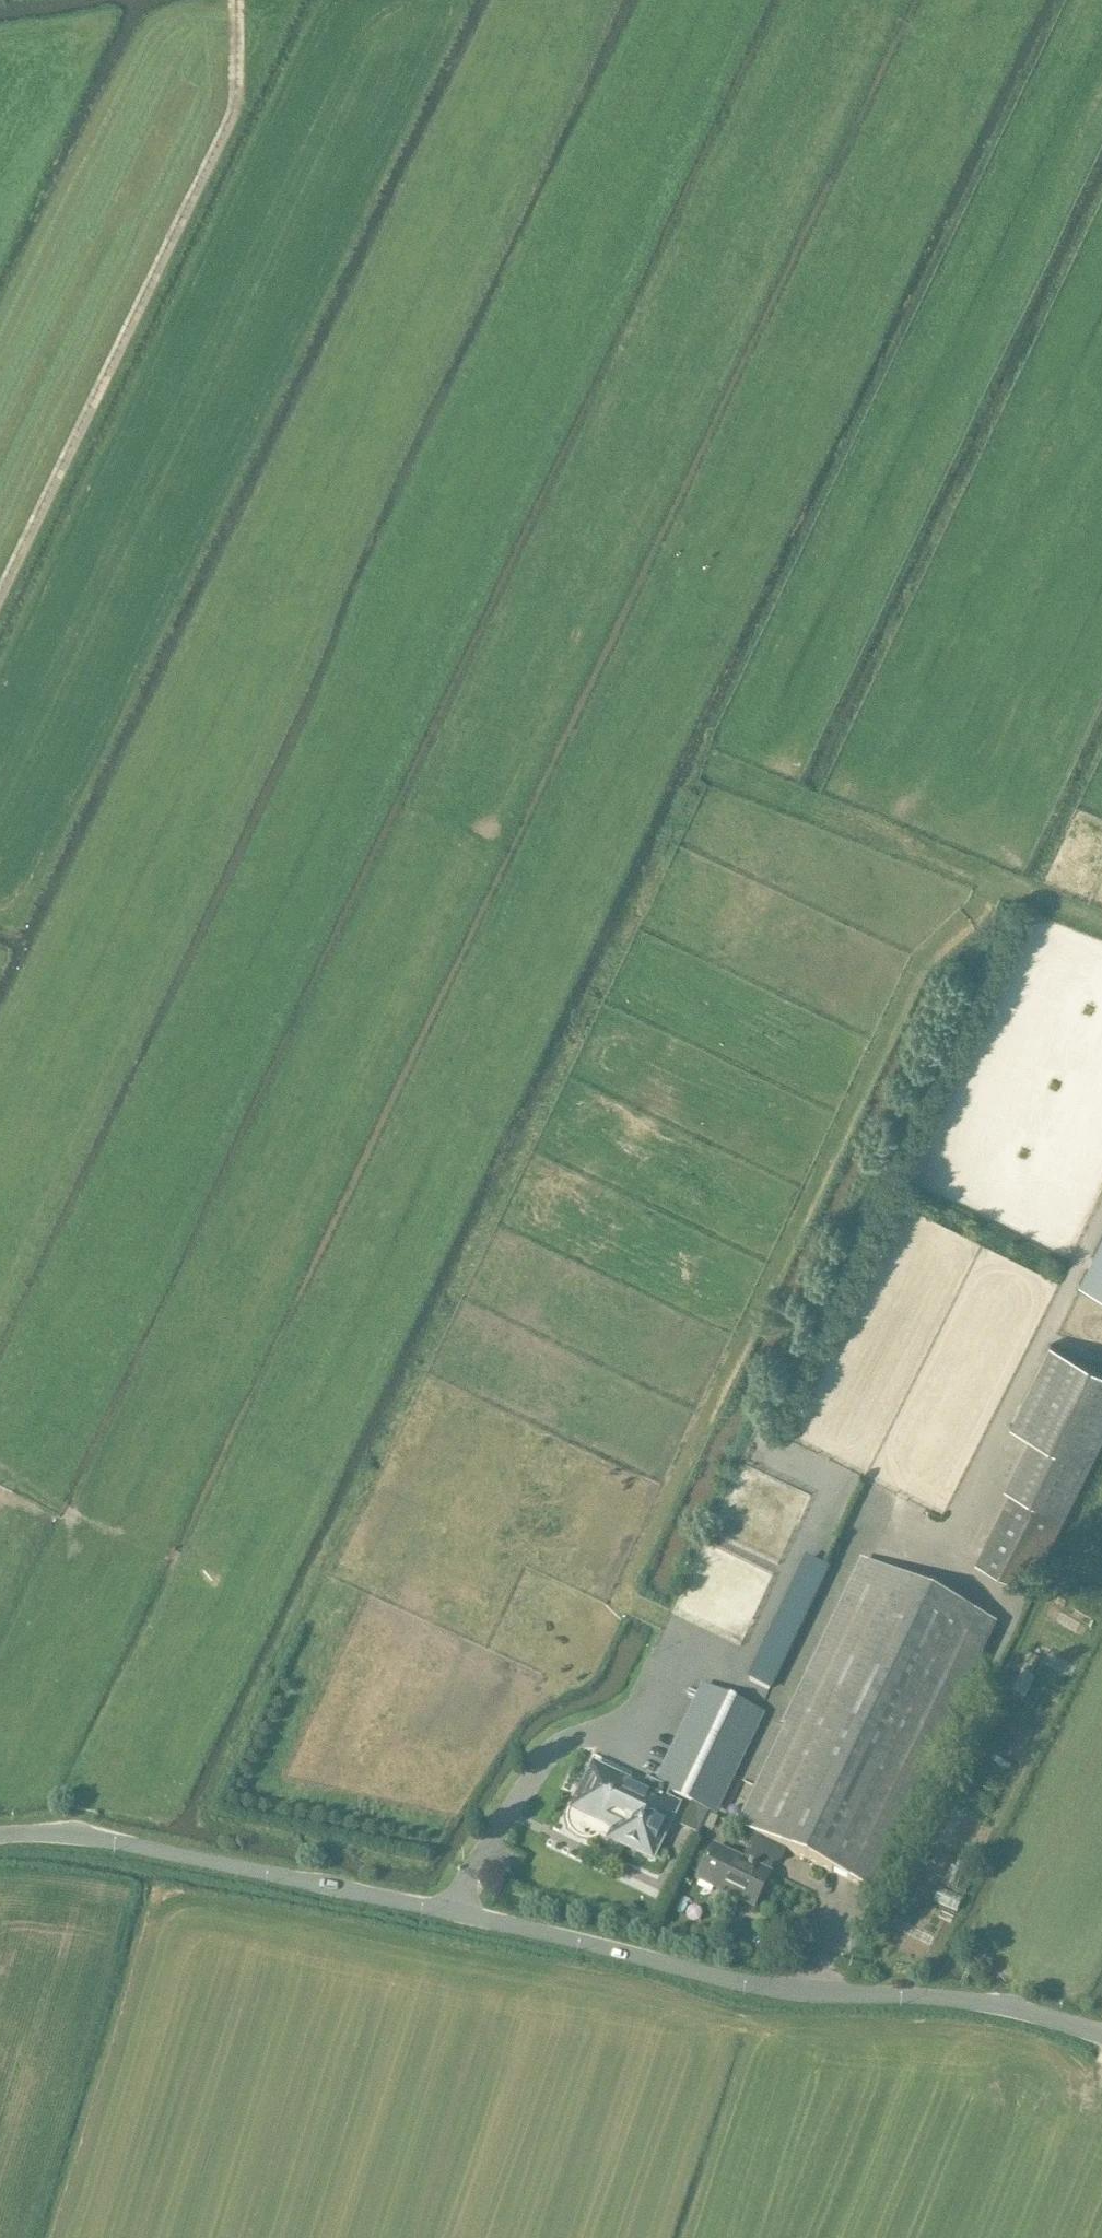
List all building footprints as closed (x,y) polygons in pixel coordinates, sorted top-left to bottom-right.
[(1078,1285),(1101,1297),(1101,1234),(1078,1285)] [(1003,1486),(1008,1488),(973,1558),(1029,1586),(1101,1437),(1101,1370),(1049,1344),(1009,1425),(1026,1434),(1029,1435),(1003,1486)] [(807,1558),(748,1680),(771,1691),(830,1569),(807,1558)] [(743,1858),(714,1844),(697,1879),(755,1907),(771,1872),(763,1868),(769,1856),(774,1859),(780,1847),(869,1889),(995,1624),(859,1559),(780,1725),(783,1726),(735,1826),(754,1835),(743,1858)] [(593,1762),(571,1807),(581,1812),(615,1828),(610,1838),(652,1858),(678,1803),(667,1797),(670,1793),(691,1803),(709,1812),(758,1711),(705,1686),(701,1684),(654,1783),(647,1779),(644,1786),(603,1766),(593,1762)] [(984,1959),(988,1952),(981,1948),(977,1956),(984,1959)]
